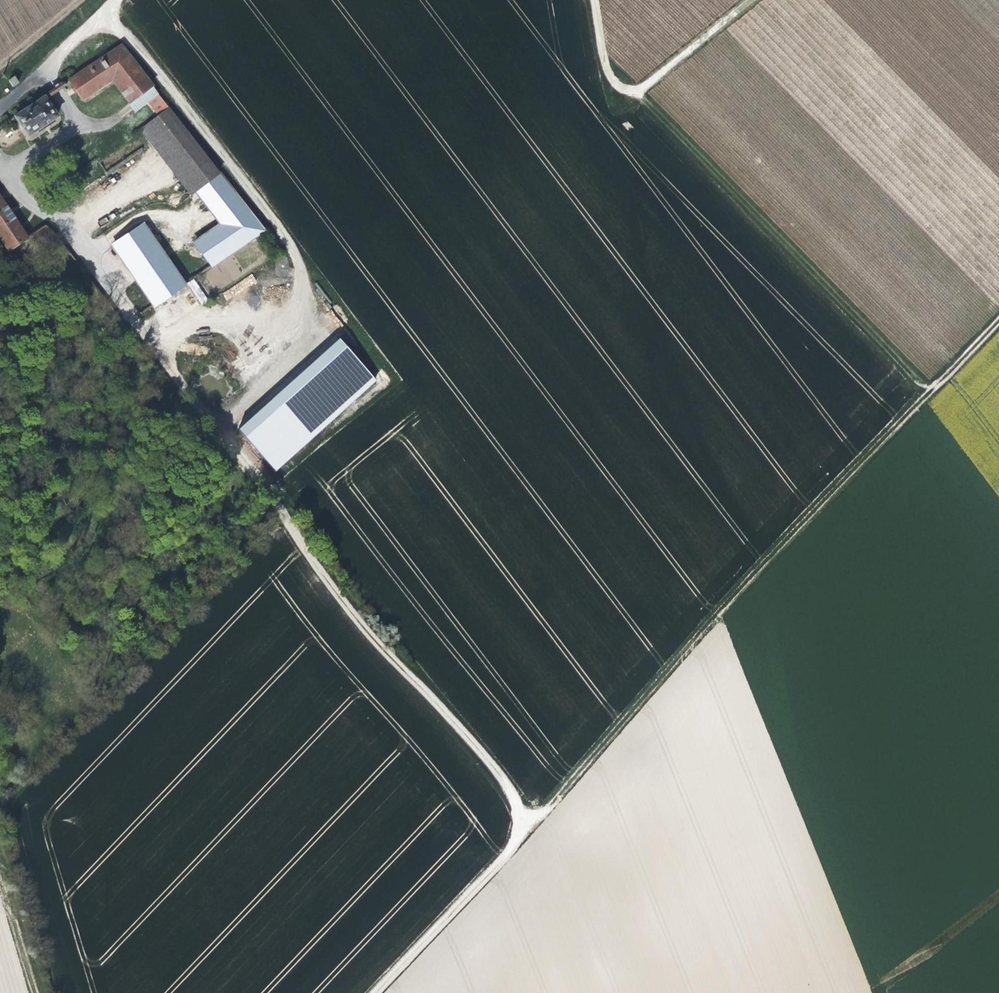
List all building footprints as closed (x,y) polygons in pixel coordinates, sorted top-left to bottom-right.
[(130,105),(153,89),(122,48),(69,83),(82,103),(113,83),(130,105)] [(15,90),(20,87),(16,81),(14,83),(11,85),(15,90)] [(158,96),(153,89),(130,105),(136,112),(158,96)] [(57,120),(43,100),(15,119),(28,138),(57,120)] [(220,176),(169,110),(145,128),(196,194),(220,176)] [(139,133),(189,199),(194,195),(196,194),(145,128),(139,133)] [(196,194),(194,195),(217,226),(192,244),(209,269),(263,232),(220,176),(196,194)] [(0,199),(0,241),(8,253),(27,240),(0,199)] [(145,227),(143,224),(111,244),(114,248),(145,227)] [(153,307),(185,286),(145,227),(114,248),(153,307)] [(54,233),(46,228),(33,237),(42,250),(59,239),(54,233)] [(193,279),(186,283),(201,304),(208,300),(193,279)] [(368,376),(334,337),(237,420),(271,459),(368,376)]
